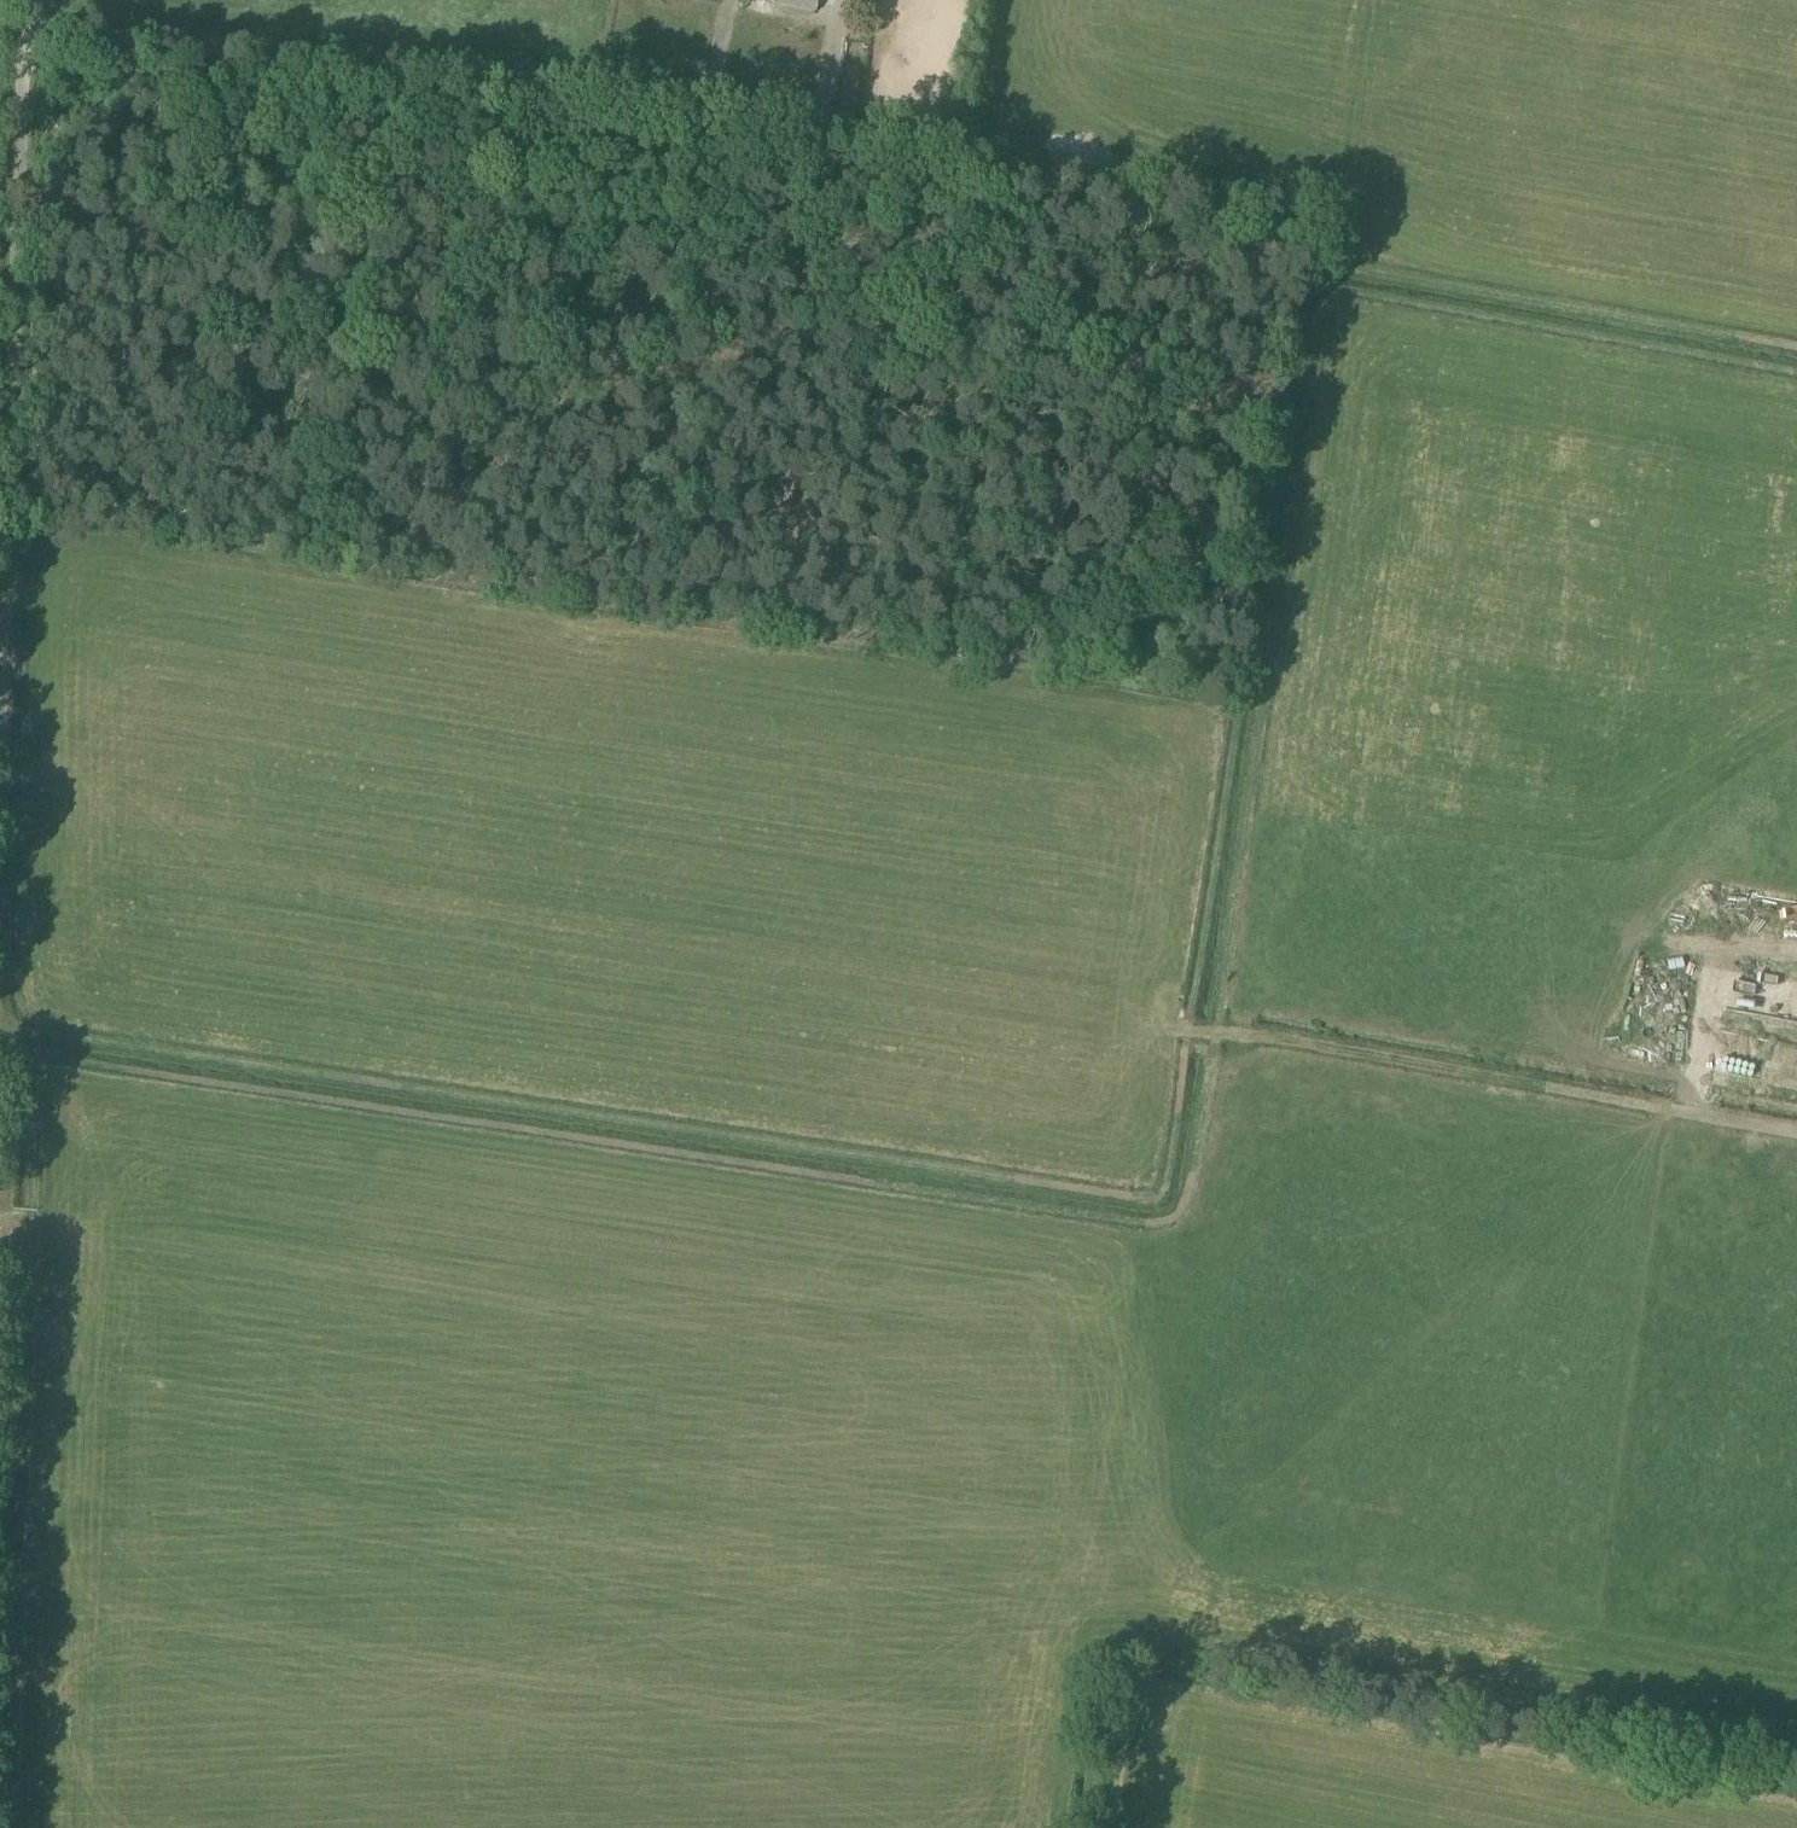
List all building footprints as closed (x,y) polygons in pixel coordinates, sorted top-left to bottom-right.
[(815,15),(818,0),(750,0),(815,15)] [(1729,1031),(1727,1048),(1745,1050),(1746,1032),(1729,1031)]
